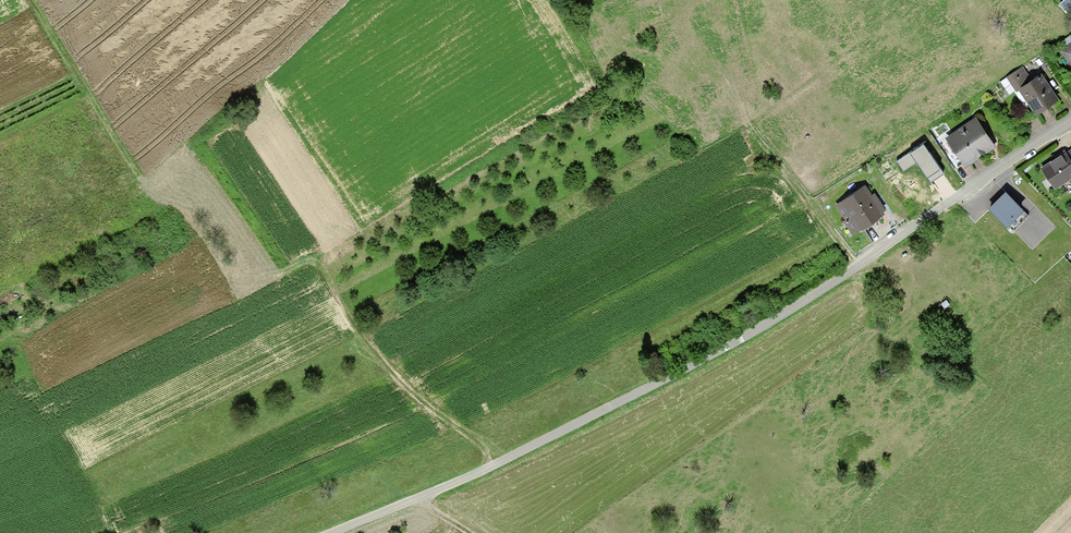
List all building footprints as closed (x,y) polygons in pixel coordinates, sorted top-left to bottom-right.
[(1021,87),(1032,80),(1022,66),(1009,75),(1018,89),(1021,87)] [(1032,80),(1021,87),(1018,89),(1016,91),(1025,105),(1031,101),(1038,112),(1039,111),(1037,109),(1045,103),(1055,97),(1056,99),(1057,99),(1040,74),(1032,80)] [(976,120),(965,127),(970,134),(980,126),(976,120)] [(966,159),(970,160),(981,153),(993,145),(980,126),(970,134),(965,127),(950,137),(966,159)] [(923,141),(896,160),(903,170),(916,161),(931,182),(945,172),(923,141)] [(1067,153),(1067,151),(1053,160),(1043,168),(1056,186),(1070,175),(1070,158),(1067,153)] [(843,200),(844,200),(861,226),(862,227),(875,218),(883,213),(881,210),(884,209),(874,193),(871,195),(864,185),(843,200)] [(1004,192),(988,206),(1010,232),(1027,218),(1004,192)] [(848,223),(853,231),(861,226),(844,200),(838,204),(848,219),(846,220),(847,223),(848,223)]
